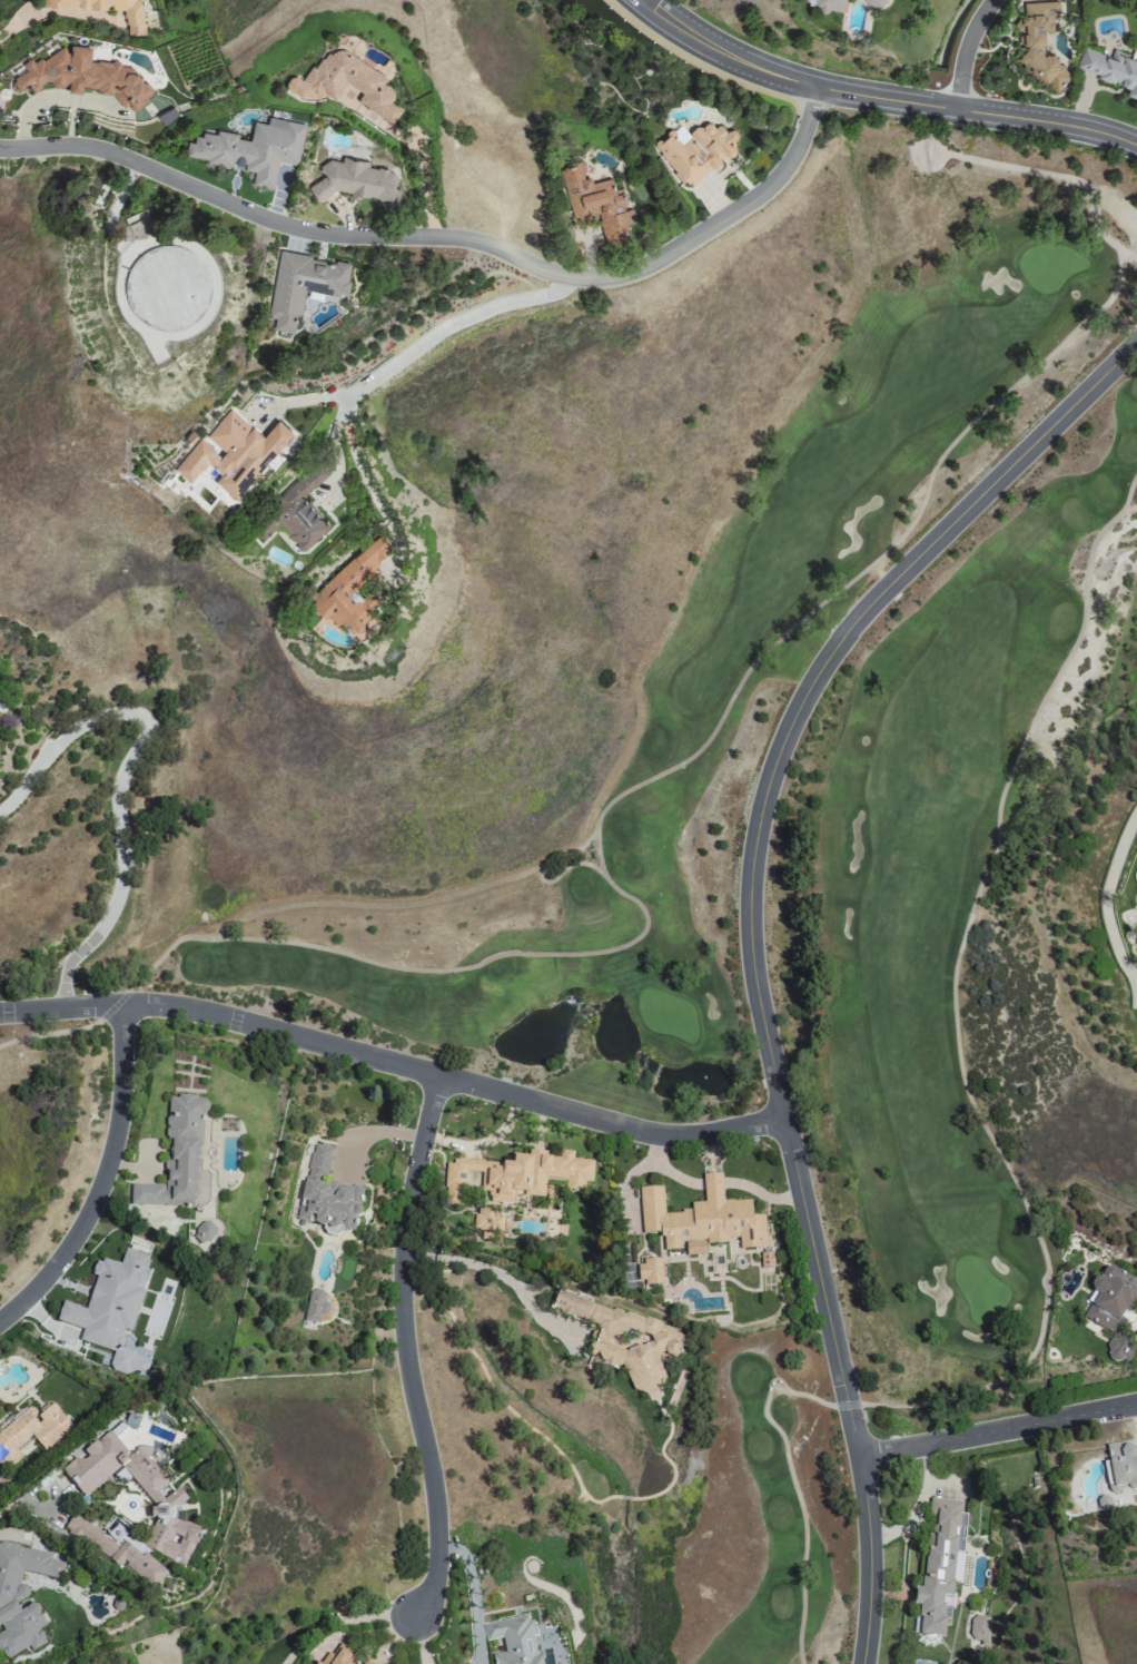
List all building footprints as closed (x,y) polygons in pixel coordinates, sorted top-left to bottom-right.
[(126,11),(125,35),(142,36),(144,0),(138,0),(44,0),(44,7),(126,11)] [(813,7),(843,11),(844,0),(814,0),(813,7)] [(1070,73),(1057,65),(1057,59),(1044,50),(1044,30),(1052,30),(1052,23),(1046,18),(1053,18),(1059,9),(1059,1),(1033,0),(1018,0),(1015,0),(1026,8),(1021,15),(1021,33),(1021,52),(1015,61),(1029,70),(1029,75),(1035,75),(1058,92),(1070,73)] [(153,85),(122,66),(121,66),(117,63),(89,60),(91,47),(70,45),(69,52),(66,50),(30,59),(23,61),(26,74),(12,77),(15,92),(30,88),(31,89),(51,83),(56,87),(62,87),(66,81),(69,93),(81,94),(82,86),(92,87),(104,95),(126,109),(138,110),(143,101),(153,85)] [(1076,69),(1129,86),(1126,95),(1136,98),(1136,59),(1113,51),(1111,57),(1083,47),(1076,69)] [(392,124),(402,108),(393,103),(393,90),(384,84),(385,75),(346,52),(325,51),(316,66),(311,66),(303,78),(289,78),(287,82),(286,95),(295,95),(302,100),(335,102),(346,84),(359,92),(359,104),(392,124)] [(304,123),(268,117),(267,123),(253,121),(250,141),(237,139),(238,134),(215,130),(215,134),(198,131),(196,143),(187,141),(184,158),(232,166),(232,165),(245,167),(244,171),(254,173),(252,185),(273,189),(277,162),(297,165),(304,123)] [(653,152),(692,190),(734,147),(731,143),(739,135),(731,127),(724,134),(708,118),(689,136),(679,126),(653,152)] [(401,203),(403,187),(395,186),(397,170),(368,167),(369,161),(341,157),(340,163),(319,160),(315,193),(401,203)] [(558,169),(572,223),(597,216),(602,236),(627,229),(626,224),(635,222),(631,209),(627,210),(621,188),(614,190),(611,179),(588,185),(582,163),(558,169)] [(604,236),(605,244),(624,241),(623,233),(604,236)] [(304,290),(346,296),(350,263),(277,252),(268,320),(274,320),(273,330),(293,333),(296,315),(300,316),(304,290)] [(174,469),(189,483),(207,463),(220,475),(214,482),(232,498),(254,475),(259,479),(268,469),(261,462),(272,451),(275,453),(292,434),(278,420),(262,438),(230,409),(174,469)] [(393,546),(380,532),(307,601),(324,619),(327,615),(338,627),(345,620),(354,629),(383,601),(371,589),(362,598),(354,591),(375,571),(371,567),(393,546)] [(167,1097),(165,1158),(164,1185),(130,1184),(129,1204),(207,1207),(209,1171),(199,1171),(202,1098),(167,1097)] [(296,1219),(324,1223),(323,1232),(338,1234),(338,1230),(355,1233),(362,1188),(325,1182),(331,1145),(312,1143),(306,1181),(302,1180),(296,1219)] [(443,1165),(447,1204),(465,1202),(462,1173),(479,1171),(481,1191),(487,1190),(489,1205),(527,1201),(527,1198),(545,1197),(543,1181),(565,1179),(566,1191),(583,1189),(583,1182),(593,1181),(591,1158),(573,1160),(571,1149),(557,1151),(558,1157),(546,1159),(545,1151),(510,1154),(510,1158),(443,1165)] [(634,1190),(639,1200),(640,1234),(659,1233),(663,1243),(663,1250),(680,1250),(684,1245),(685,1256),(705,1255),(705,1244),(719,1243),(731,1238),(738,1238),(739,1249),(769,1248),(769,1240),(764,1229),(763,1214),(751,1215),(750,1199),(722,1200),(721,1173),(702,1174),(704,1202),(690,1202),(691,1206),(677,1213),(663,1213),(662,1186),(640,1187),(634,1190)] [(494,1208),(474,1207),(473,1229),(479,1229),(479,1237),(501,1237),(501,1216),(494,1216),(494,1208)] [(212,1222),(196,1222),(197,1240),(213,1240),(212,1222)] [(84,1307),(60,1301),(55,1321),(82,1327),(78,1343),(111,1351),(108,1368),(144,1376),(149,1358),(119,1351),(124,1330),(133,1332),(150,1258),(123,1251),(120,1266),(95,1260),(84,1307)] [(636,1261),(636,1283),(661,1284),(662,1261),(636,1261)] [(1107,1265),(1099,1279),(1095,1277),(1090,1288),(1098,1293),(1084,1318),(1116,1335),(1125,1319),(1124,1318),(1132,1303),(1136,1306),(1136,1281),(1107,1265)] [(321,1314),(330,1316),(334,1295),(308,1289),(302,1318),(319,1322),(321,1314)] [(552,1311),(594,1321),(597,1329),(591,1352),(598,1354),(600,1361),(623,1367),(631,1391),(645,1394),(660,1389),(664,1375),(658,1357),(659,1353),(673,1356),(678,1354),(683,1334),(675,1333),(673,1325),(622,1313),(626,1312),(613,1308),(615,1308),(557,1294),(556,1294),(552,1311)] [(1111,1363),(1132,1358),(1126,1335),(1105,1340),(1111,1363)] [(2,1472),(22,1457),(15,1448),(31,1436),(42,1451),(71,1430),(52,1404),(36,1415),(27,1412),(0,1432),(0,1469),(2,1472)] [(142,1548),(180,1566),(184,1567),(198,1538),(199,1531),(194,1525),(174,1522),(176,1509),(187,1500),(177,1488),(164,1499),(154,1495),(170,1481),(157,1466),(162,1457),(155,1449),(140,1446),(128,1456),(108,1432),(97,1442),(93,1442),(87,1447),(80,1461),(69,1459),(62,1473),(83,1498),(116,1470),(123,1471),(154,1507),(147,1513),(155,1522),(142,1548)] [(1112,1492),(1136,1488),(1136,1447),(1134,1448),(1133,1440),(1104,1445),(1112,1492)] [(919,1635),(944,1636),(944,1606),(952,1607),(953,1551),(963,1551),(964,1511),(962,1511),(962,1499),(928,1498),(926,1588),(914,1587),(914,1607),(919,1607),(919,1635)] [(61,1531),(154,1590),(168,1568),(110,1531),(106,1537),(72,1514),(61,1531)] [(40,1629),(44,1625),(37,1616),(39,1609),(35,1604),(18,1609),(15,1605),(28,1594),(26,1586),(18,1584),(22,1571),(58,1580),(63,1563),(51,1560),(49,1554),(0,1542),(0,1654),(3,1657),(30,1649),(30,1650),(45,1645),(40,1629)] [(988,1641),(989,1615),(970,1614),(969,1641),(988,1641)] [(541,1657),(536,1657),(529,1615),(482,1623),(485,1640),(502,1637),(504,1651),(493,1653),(494,1663),(542,1663),(541,1657)] [(346,1662),(351,1653),(338,1645),(332,1654),(321,1648),(311,1663),(350,1663),(346,1662)]
